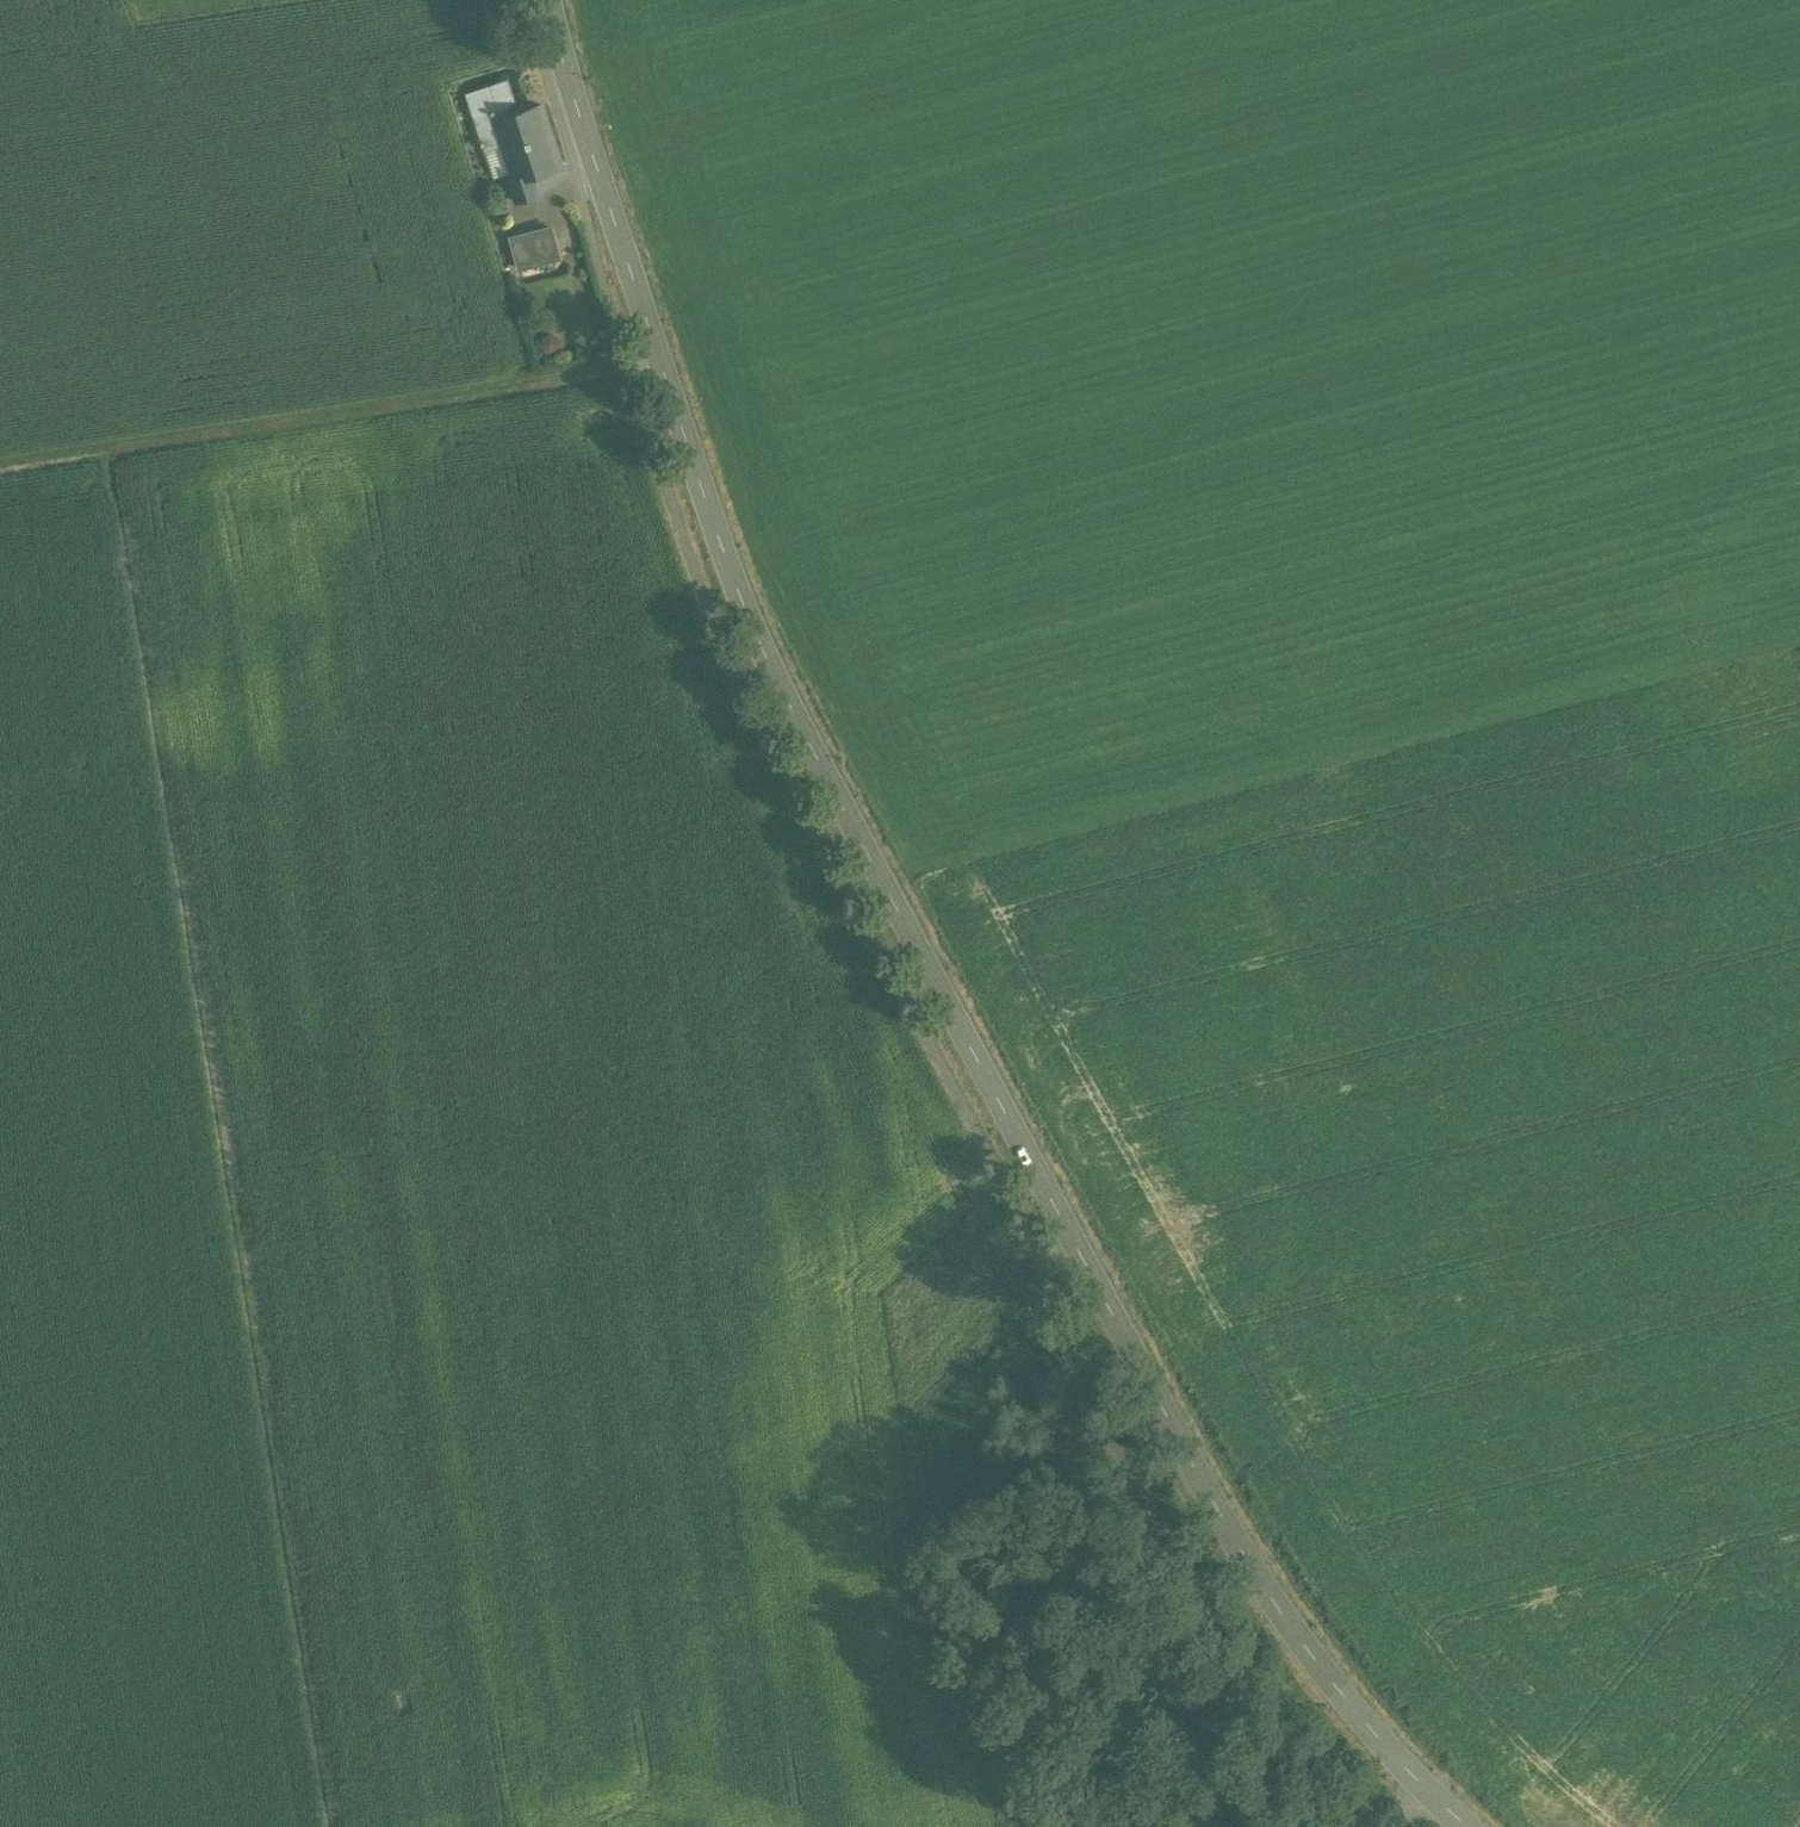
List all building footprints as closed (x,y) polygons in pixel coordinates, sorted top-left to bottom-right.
[(506,82),(468,94),(487,151),(502,146),(513,178),(508,179),(516,202),(541,193),(535,174),(561,166),(541,105),(510,115),(506,102),(513,100),(506,82)] [(548,228),(512,238),(520,268),(556,258),(548,228)]
